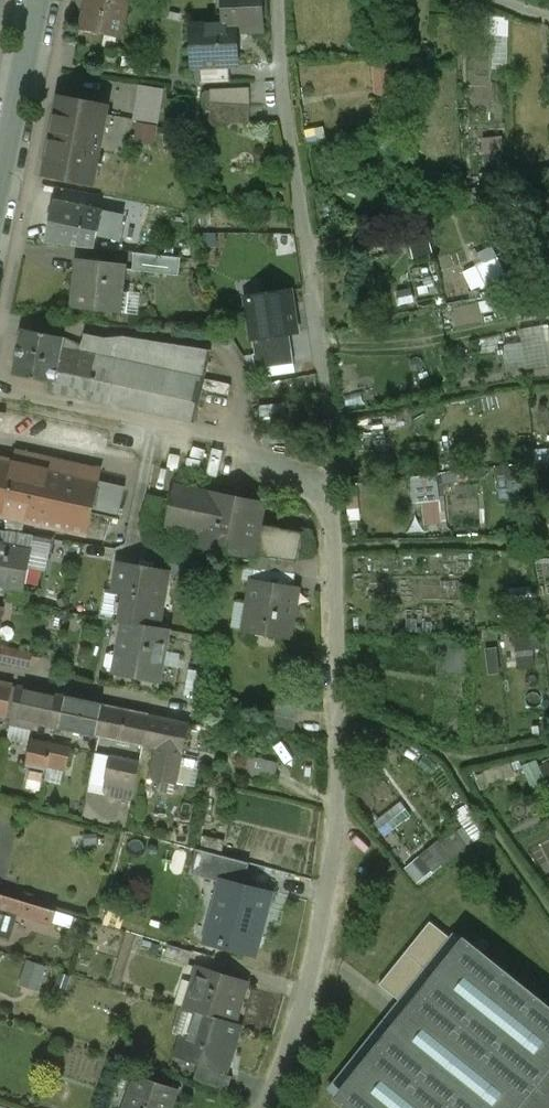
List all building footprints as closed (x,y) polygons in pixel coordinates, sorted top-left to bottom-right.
[(80,28),(106,33),(109,23),(121,25),(126,0),(87,0),(80,28)] [(216,13),(223,13),(224,22),(236,22),(237,29),(262,28),(261,15),(265,14),(265,0),(216,0),(216,13)] [(509,20),(487,19),(486,34),(508,36),(509,20)] [(236,22),(224,22),(188,23),(190,66),(237,65),(237,29),(236,22)] [(393,66),(372,67),(375,96),(396,94),(393,66)] [(163,88),(139,84),(133,119),(157,123),(163,88)] [(248,86),(209,88),(210,102),(249,104),(248,86)] [(107,105),(59,96),(44,175),(91,183),(107,105)] [(318,142),(316,130),(306,131),(308,143),(318,142)] [(396,152),(392,136),(377,139),(381,156),(396,152)] [(499,154),(471,157),(475,197),(503,195),(499,154)] [(412,164),(401,165),(402,173),(413,172),(412,164)] [(538,173),(542,192),(548,191),(548,171),(538,173)] [(101,209),(54,199),(45,243),(93,248),(101,209)] [(114,239),(102,238),(101,247),(113,248),(114,239)] [(408,243),(413,260),(433,255),(428,238),(408,243)] [(462,269),(468,284),(502,269),(496,254),(462,269)] [(124,263),(77,258),(71,307),(119,311),(124,263)] [(428,286),(418,288),(420,297),(430,294),(428,286)] [(397,292),(399,305),(413,302),(411,289),(397,292)] [(520,297),(522,317),(543,315),(541,295),(520,297)] [(50,390),(108,403),(116,360),(80,351),(81,346),(65,337),(23,328),(14,374),(52,382),(50,390)] [(541,330),(548,368),(548,329),(541,330)] [(516,336),(505,338),(509,360),(520,358),(516,336)] [(164,352),(119,342),(116,360),(108,403),(221,427),(231,385),(231,366),(209,362),(211,348),(165,344),(164,352)] [(397,427),(380,429),(381,445),(398,444),(397,427)] [(47,469),(96,480),(99,469),(26,453),(23,463),(47,469)] [(0,458),(0,515),(36,523),(47,469),(23,463),(0,458)] [(96,480),(47,469),(36,523),(85,534),(89,513),(92,500),(96,480)] [(513,488),(510,469),(496,471),(499,490),(513,488)] [(457,475),(439,477),(442,496),(459,494),(457,475)] [(411,480),(414,504),(440,500),(436,477),(411,480)] [(110,482),(96,480),(92,500),(106,502),(110,482)] [(106,502),(92,500),(89,513),(118,518),(125,486),(110,482),(106,502)] [(263,503),(175,487),(169,520),(203,526),(200,543),(251,553),(249,565),(253,566),(296,572),(302,531),(259,523),(263,503)] [(167,570),(118,562),(114,589),(123,591),(117,620),(123,620),(156,626),(167,570)] [(296,572),(253,566),(251,581),(292,587),(296,572)] [(24,594),(27,574),(11,571),(10,577),(0,575),(0,590),(24,594)] [(292,587),(251,581),(243,629),(289,636),(297,588),(292,587)] [(509,590),(511,604),(533,600),(531,586),(509,590)] [(67,611),(51,608),(46,634),(62,637),(67,611)] [(485,620),(483,610),(477,611),(478,621),(485,620)] [(168,628),(156,626),(123,620),(113,673),(159,681),(168,628)] [(533,636),(515,639),(517,651),(534,649),(533,636)] [(12,717),(19,686),(18,686),(13,709),(8,707),(13,685),(0,682),(0,715),(12,717)] [(62,695),(19,686),(12,717),(11,721),(13,725),(31,728),(35,726),(35,723),(56,727),(56,726),(62,696),(62,695)] [(100,704),(62,696),(56,726),(94,734),(100,704)] [(299,706),(274,700),(268,726),(294,732),(299,706)] [(106,706),(100,704),(94,734),(100,736),(106,706)] [(150,714),(112,706),(105,737),(144,745),(150,714)] [(189,723),(150,714),(144,745),(159,748),(157,756),(156,756),(151,777),(164,780),(162,790),(173,793),(175,782),(176,782),(182,753),(184,741),(192,742),(195,725),(189,723)] [(465,730),(450,727),(448,737),(463,740),(465,730)] [(53,743),(32,738),(27,764),(48,768),(48,767),(53,744),(53,743)] [(70,748),(53,744),(48,767),(66,770),(70,748)] [(361,776),(360,753),(352,753),(353,777),(361,776)] [(140,762),(110,756),(104,784),(134,791),(140,762)] [(439,766),(424,756),(417,766),(432,776),(439,766)] [(250,774),(278,776),(279,759),(252,757),(250,774)] [(536,760),(522,766),(533,793),(547,787),(536,760)] [(511,764),(483,773),(488,788),(516,779),(511,764)] [(369,809),(364,798),(356,802),(361,813),(369,809)] [(482,834),(471,818),(463,824),(474,840),(482,834)] [(465,835),(447,851),(452,856),(470,840),(465,835)] [(447,851),(438,841),(406,869),(419,884),(452,856),(447,851)] [(199,876),(222,882),(222,881),(243,886),(249,862),(205,851),(199,876)] [(243,886),(222,881),(222,882),(210,928),(221,931),(218,945),(254,954),(270,893),(243,886)] [(2,895),(0,903),(0,907),(18,912),(54,923),(57,911),(2,895)] [(18,912),(0,907),(0,936),(10,939),(18,912)] [(328,1089),(343,1100),(341,1102),(348,1107),(548,1107),(548,1007),(470,943),(467,946),(452,933),(328,1089)] [(193,951),(168,944),(165,957),(189,964),(193,951)] [(28,958),(22,983),(42,988),(48,963),(28,958)] [(246,983),(199,968),(186,1008),(192,1010),(233,1022),(246,983)] [(233,1022),(192,1010),(178,1054),(225,1069),(239,1024),(233,1022)] [(232,1076),(204,1067),(200,1081),(227,1091),(232,1076)] [(135,1076),(124,1107),(170,1107),(176,1090),(135,1076)]
